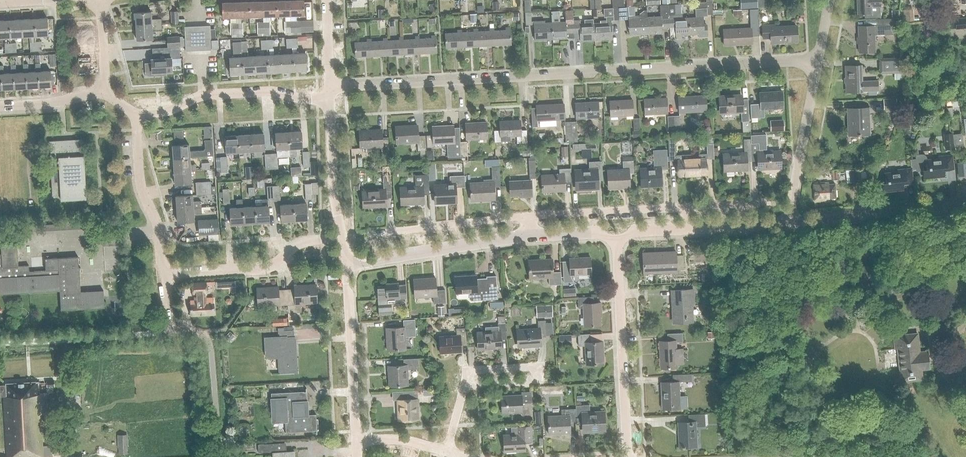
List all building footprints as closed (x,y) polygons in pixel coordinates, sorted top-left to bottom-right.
[(304,0),(290,1),(290,15),(304,15),(304,0)] [(757,7),(757,0),(743,0),(743,8),(757,7)] [(880,0),(857,0),(858,15),(864,15),(865,17),(881,17),(880,0)] [(263,1),(249,2),(250,16),(263,16),(263,1)] [(263,16),(277,16),(276,1),(263,1),(263,16)] [(290,1),(276,1),(277,16),(290,15),(290,1)] [(236,17),(236,2),(222,3),(222,17),(230,17),(231,23),(230,23),(231,34),(237,34),(237,23),(236,23),(236,17)] [(236,17),(250,16),(249,2),(236,2),(236,17)] [(689,34),(698,34),(698,37),(708,36),(707,28),(704,28),(703,15),(708,15),(713,15),(713,2),(707,3),(707,8),(695,8),(696,17),(688,18),(689,34)] [(669,27),(668,15),(669,15),(668,4),(660,5),(660,16),(647,17),(648,34),(662,33),(662,27),(669,27)] [(640,13),(640,15),(625,16),(624,7),(618,7),(619,20),(629,19),(629,35),(648,34),(647,17),(646,10),(644,10),(640,13)] [(913,8),(902,9),(902,21),(914,20),(913,8)] [(565,22),(550,23),(551,39),(574,38),(574,32),(573,20),(573,9),(564,10),(565,22)] [(724,45),(752,44),(751,36),(759,36),(758,9),(749,9),(750,28),(723,30),(724,45)] [(135,12),(136,26),(162,25),(161,19),(151,19),(151,12),(135,12)] [(531,12),(530,12),(526,13),(526,25),(534,24),(534,40),(551,39),(550,23),(544,23),(544,20),(531,21),(531,12)] [(669,15),(668,15),(669,27),(675,27),(675,35),(689,34),(688,18),(683,18),(682,14),(669,15)] [(600,23),(592,23),(592,24),(593,40),(612,39),(611,20),(613,20),(613,16),(606,16),(606,21),(600,21),(600,23)] [(955,17),(956,27),(965,27),(965,17),(955,17)] [(47,18),(34,19),(35,35),(48,34),(47,18)] [(21,19),(9,20),(10,37),(22,36),(21,19)] [(34,19),(21,19),(22,36),(35,35),(34,19)] [(892,33),(892,19),(876,19),(876,26),(858,26),(859,52),(874,51),(873,34),(892,33)] [(10,37),(9,20),(0,21),(0,37),(10,37)] [(593,40),(592,24),(592,23),(580,24),(580,20),(573,20),(574,32),(579,32),(580,41),(593,40)] [(301,21),(291,21),(291,32),(301,31),(301,21)] [(775,24),(762,25),(762,38),(771,38),(771,43),(797,41),(796,26),(775,27),(775,24)] [(162,25),(136,26),(137,40),(152,39),(152,31),(162,30),(162,25)] [(493,29),(494,45),(511,44),(510,28),(505,28),(506,30),(494,31),(494,29),(493,29)] [(478,30),(477,30),(478,46),(494,45),(493,29),(489,29),(489,31),(478,32),(478,30)] [(446,48),(462,47),(461,30),(457,31),(457,33),(446,34),(446,48)] [(462,47),(478,46),(477,30),(474,30),(474,32),(462,33),(462,30),(461,30),(462,47)] [(418,37),(419,53),(436,53),(435,36),(431,36),(431,38),(420,39),(420,37),(418,37)] [(179,46),(179,37),(173,37),(173,40),(167,40),(167,47),(179,46)] [(403,37),(402,38),(403,54),(419,53),(418,37),(415,37),(415,39),(403,40),(403,37)] [(371,56),(387,55),(386,38),(383,38),(383,41),(371,42),(371,39),(370,39),(371,56)] [(387,55),(403,54),(402,38),(399,38),(399,40),(387,41),(387,38),(386,38),(387,55)] [(306,53),(297,54),(296,48),(298,47),(298,39),(291,39),(292,48),(292,54),(293,71),(307,70),(306,53)] [(355,57),(371,56),(370,39),(367,40),(367,42),(355,42),(355,57)] [(241,42),(242,57),(243,74),(255,73),(254,56),(247,57),(247,51),(246,41),(241,42)] [(243,74),(242,57),(241,42),(235,42),(236,57),(229,58),(230,74),(243,74)] [(152,73),(172,72),(171,59),(180,58),(179,50),(165,51),(165,58),(151,59),(151,63),(144,64),(145,64),(145,71),(152,71),(152,73)] [(292,54),(279,55),(280,72),(293,71),(292,54)] [(255,73),(268,72),(267,55),(254,56),(255,73)] [(268,72),(280,72),(279,55),(267,55),(268,72)] [(882,73),(900,72),(900,57),(881,58),(882,73)] [(36,64),(36,72),(37,72),(38,87),(51,86),(50,71),(41,71),(40,63),(36,64)] [(38,87),(37,72),(36,72),(28,72),(28,64),(23,64),(24,72),(24,73),(25,72),(26,88),(38,87)] [(26,88),(25,72),(24,73),(24,72),(16,73),(15,65),(11,65),(11,73),(13,73),(13,89),(26,88)] [(878,90),(878,80),(862,80),(861,65),(846,66),(847,92),(862,91),(868,90),(868,92),(869,94),(875,94),(877,92),(877,90),(878,90)] [(13,73),(11,73),(4,73),(3,66),(0,66),(0,74),(1,89),(13,89),(13,73)] [(783,108),(782,91),(760,92),(760,105),(750,105),(751,118),(764,117),(764,108),(783,108)] [(749,121),(748,99),(741,99),(740,93),(720,94),(721,113),(741,112),(742,121),(749,121)] [(706,111),(706,95),(679,97),(679,112),(706,111)] [(667,113),(666,98),(644,99),(645,114),(667,113)] [(895,110),(895,98),(883,99),(884,110),(895,110)] [(633,115),(632,100),(609,101),(610,116),(633,115)] [(599,117),(598,102),(575,103),(576,118),(599,117)] [(532,127),(538,127),(537,120),(564,119),(564,103),(536,105),(536,107),(531,108),(532,127)] [(869,134),(868,108),(847,108),(848,135),(869,134)] [(784,119),(770,120),(770,131),(784,130),(784,119)] [(510,140),(509,135),(517,135),(517,143),(527,142),(526,130),(520,130),(520,120),(500,121),(500,130),(494,130),(494,141),(510,140)] [(486,138),(485,122),(465,123),(467,139),(486,138)] [(454,156),(460,155),(459,141),(453,141),(453,124),(452,124),(452,126),(434,127),(434,125),(433,125),(433,135),(426,135),(427,147),(435,147),(435,143),(447,142),(448,156),(454,156)] [(426,160),(424,135),(418,135),(417,126),(395,127),(397,143),(417,141),(418,150),(420,150),(421,160),(426,160)] [(390,165),(388,137),(381,137),(380,128),(360,129),(361,149),(381,148),(382,158),(383,165),(390,165)] [(173,131),(174,140),(183,139),(183,130),(173,131)] [(296,157),(296,148),(302,147),(301,131),(287,132),(289,148),(290,148),(290,157),(296,157)] [(277,149),(289,148),(287,132),(275,133),(277,149)] [(263,133),(249,134),(251,151),(264,150),(263,133)] [(944,134),(945,149),(953,148),(952,133),(944,134)] [(238,152),(251,151),(249,134),(237,135),(238,152)] [(751,139),(752,161),(759,161),(760,170),(780,169),(779,151),(766,152),(765,137),(766,137),(765,134),(750,135),(751,139)] [(226,152),(238,152),(237,135),(225,136),(226,152)] [(86,198),(84,155),(82,155),(81,139),(49,141),(52,195),(61,195),(61,199),(86,198)] [(172,146),(173,159),(190,157),(213,156),(212,139),(204,140),(205,149),(203,150),(189,151),(189,144),(172,146)] [(752,161),(751,139),(744,139),(744,151),(725,153),(726,172),(746,171),(745,161),(752,161)] [(466,140),(459,141),(460,155),(461,155),(462,161),(467,160),(467,155),(466,140)] [(692,174),(692,159),(691,155),(677,156),(676,140),(668,140),(670,162),(678,161),(679,175),(692,174)] [(706,174),(705,160),(713,159),(712,144),(705,145),(706,154),(697,155),(698,159),(692,159),(692,174),(706,174)] [(528,160),(535,160),(534,145),(529,146),(529,150),(525,150),(525,158),(528,157),(528,160)] [(662,185),(660,169),(667,168),(666,149),(653,150),(654,168),(640,169),(641,186),(662,185)] [(278,153),(270,154),(271,169),(279,169),(278,153)] [(924,177),(944,175),(943,168),(946,167),(947,169),(953,169),(952,155),(944,156),(944,155),(938,155),(938,156),(938,159),(927,160),(927,158),(926,157),(926,156),(925,155),(924,154),(923,154),(922,154),(921,154),(915,154),(917,171),(923,170),(924,177)] [(190,165),(190,157),(173,159),(174,171),(191,170),(196,170),(196,164),(190,165)] [(629,187),(628,173),(633,172),(632,160),(621,161),(622,169),(607,170),(608,188),(629,187)] [(597,189),(597,180),(603,180),(601,162),(589,163),(590,169),(576,170),(577,190),(597,189)] [(303,172),(302,163),(292,164),(293,173),(303,172)] [(495,199),(494,187),(500,186),(498,166),(491,167),(492,179),(483,180),(483,182),(470,183),(471,200),(495,199)] [(385,208),(384,198),(391,198),(390,175),(390,168),(382,168),(383,188),(363,189),(364,209),(385,208)] [(564,190),(564,183),(571,182),(570,168),(559,169),(559,174),(542,175),(542,192),(564,190)] [(913,182),(911,168),(897,170),(897,172),(884,174),(885,182),(882,182),(883,191),(903,189),(902,181),(906,180),(906,183),(913,182)] [(191,170),(174,171),(175,184),(191,182),(191,170)] [(423,205),(422,195),(429,194),(428,176),(428,174),(415,175),(415,185),(401,186),(402,206),(423,205)] [(456,202),(456,187),(464,186),(464,175),(450,176),(450,185),(434,185),(435,203),(456,202)] [(532,196),(531,180),(509,182),(510,195),(523,195),(524,196),(532,196)] [(836,198),(835,184),(824,184),(824,182),(813,183),(815,201),(826,201),(825,199),(836,198)] [(197,195),(211,194),(216,193),(216,186),(211,186),(211,188),(197,188),(197,195)] [(268,199),(262,199),(263,206),(255,206),(256,223),(269,222),(268,201),(273,201),(272,186),(267,187),(268,199)] [(176,196),(176,209),(201,207),(201,201),(193,202),(192,195),(176,196)] [(244,224),(243,207),(242,199),(236,200),(237,208),(230,208),(231,225),(244,224)] [(242,199),(243,207),(244,224),(256,223),(255,206),(243,207),(242,199)] [(293,204),(294,221),(307,220),(306,203),(299,204),(299,199),(293,200),(293,204)] [(294,221),(293,204),(280,205),(281,221),(294,221)] [(201,207),(176,209),(177,222),(194,221),(193,214),(202,213),(201,207)] [(199,234),(218,233),(217,218),(198,220),(199,234)] [(103,291),(80,292),(78,257),(45,259),(45,271),(29,272),(29,265),(18,266),(17,243),(1,244),(2,254),(0,254),(0,294),(60,290),(61,310),(104,307),(103,291)] [(684,276),(683,249),(682,249),(682,256),(676,256),(675,252),(656,253),(656,255),(644,255),(644,250),(642,250),(644,277),(645,277),(644,273),(669,272),(669,270),(674,270),(674,276),(684,276)] [(591,274),(590,257),(569,258),(570,268),(563,269),(564,282),(574,282),(573,275),(591,274)] [(543,261),(529,262),(529,278),(548,277),(549,285),(561,284),(561,272),(553,272),(552,259),(542,260),(543,261)] [(476,275),(455,276),(456,294),(469,293),(469,299),(471,300),(497,299),(496,276),(486,276),(487,278),(476,279),(476,275)] [(446,302),(445,289),(437,290),(435,278),(413,279),(415,297),(434,295),(434,303),(446,302)] [(213,314),(212,297),(205,298),(205,293),(206,293),(205,282),(192,283),(193,294),(194,294),(195,297),(196,297),(196,300),(190,300),(191,315),(213,314)] [(385,286),(377,286),(379,314),(392,313),(391,304),(404,303),(403,299),(407,298),(406,285),(400,286),(400,284),(398,284),(397,283),(397,282),(385,283),(385,286)] [(285,290),(286,304),(287,304),(287,312),(301,312),(301,302),(316,302),(315,283),(295,284),(295,290),(285,290)] [(278,305),(286,304),(285,290),(278,290),(277,285),(257,286),(258,304),(278,303),(278,305)] [(691,321),(690,305),(694,305),(693,289),(672,290),(673,323),(691,321)] [(600,325),(599,312),(601,312),(600,302),(593,303),(593,297),(578,298),(578,308),(584,308),(585,326),(600,325)] [(540,306),(540,317),(552,316),(552,305),(540,306)] [(500,349),(499,340),(506,339),(504,323),(504,316),(497,316),(498,323),(497,323),(497,326),(484,327),(484,330),(477,331),(479,351),(500,349)] [(272,326),(288,325),(287,318),(272,319),(272,326)] [(404,349),(404,337),(410,337),(409,328),(414,327),(413,320),(403,320),(403,327),(386,328),(387,350),(404,349)] [(545,333),(546,337),(545,320),(538,321),(538,329),(516,330),(517,347),(542,345),(541,333),(545,333)] [(461,352),(460,342),(466,342),(465,328),(456,329),(456,335),(439,336),(440,353),(461,352)] [(224,337),(229,341),(234,336),(230,331),(224,337)] [(661,368),(677,367),(676,364),(683,363),(682,349),(676,350),(675,342),(683,342),(682,333),(668,334),(668,340),(659,341),(661,368)] [(604,363),(602,341),(591,342),(590,334),(578,334),(578,346),(585,346),(586,364),(604,363)] [(901,381),(922,379),(921,370),(929,369),(927,351),(919,352),(917,334),(894,336),(895,349),(898,349),(901,381)] [(571,335),(559,336),(559,346),(572,345),(571,335)] [(294,358),(293,346),(295,346),(295,336),(294,336),(280,337),(265,338),(266,358),(268,358),(279,357),(279,373),(297,372),(296,358),(294,358)] [(407,385),(407,370),(418,369),(417,359),(404,360),(404,365),(388,366),(389,386),(407,385)] [(679,407),(678,382),(691,381),(691,373),(672,374),(672,382),(661,382),(662,409),(679,407)] [(48,445),(41,445),(38,382),(5,383),(6,396),(4,396),(6,456),(12,456),(49,455),(48,445)] [(542,387),(542,396),(564,394),(563,386),(542,387)] [(316,434),(317,434),(316,414),(305,415),(304,402),(307,402),(306,388),(305,388),(306,391),(271,393),(271,400),(272,400),(275,400),(276,421),(287,420),(288,432),(285,432),(316,431),(316,434)] [(418,391),(402,391),(402,400),(398,400),(399,420),(417,419),(417,406),(418,406),(418,391)] [(532,414),(532,403),(522,404),(521,394),(501,396),(502,413),(522,412),(522,415),(532,414)] [(604,431),(603,411),(589,412),(589,405),(577,405),(577,421),(584,420),(584,432),(604,431)] [(571,433),(570,422),(575,421),(575,409),(561,409),(562,416),(548,416),(548,434),(571,433)] [(696,446),(695,428),(704,427),(704,414),(688,415),(688,422),(678,423),(679,447),(696,446)] [(525,451),(524,441),(531,441),(530,426),(517,427),(517,434),(504,435),(504,452),(525,451)] [(117,435),(118,448),(128,448),(128,434),(117,435)] [(258,444),(258,452),(269,452),(269,444),(258,444)] [(109,456),(112,456),(114,450),(98,446),(96,453),(109,456)]
